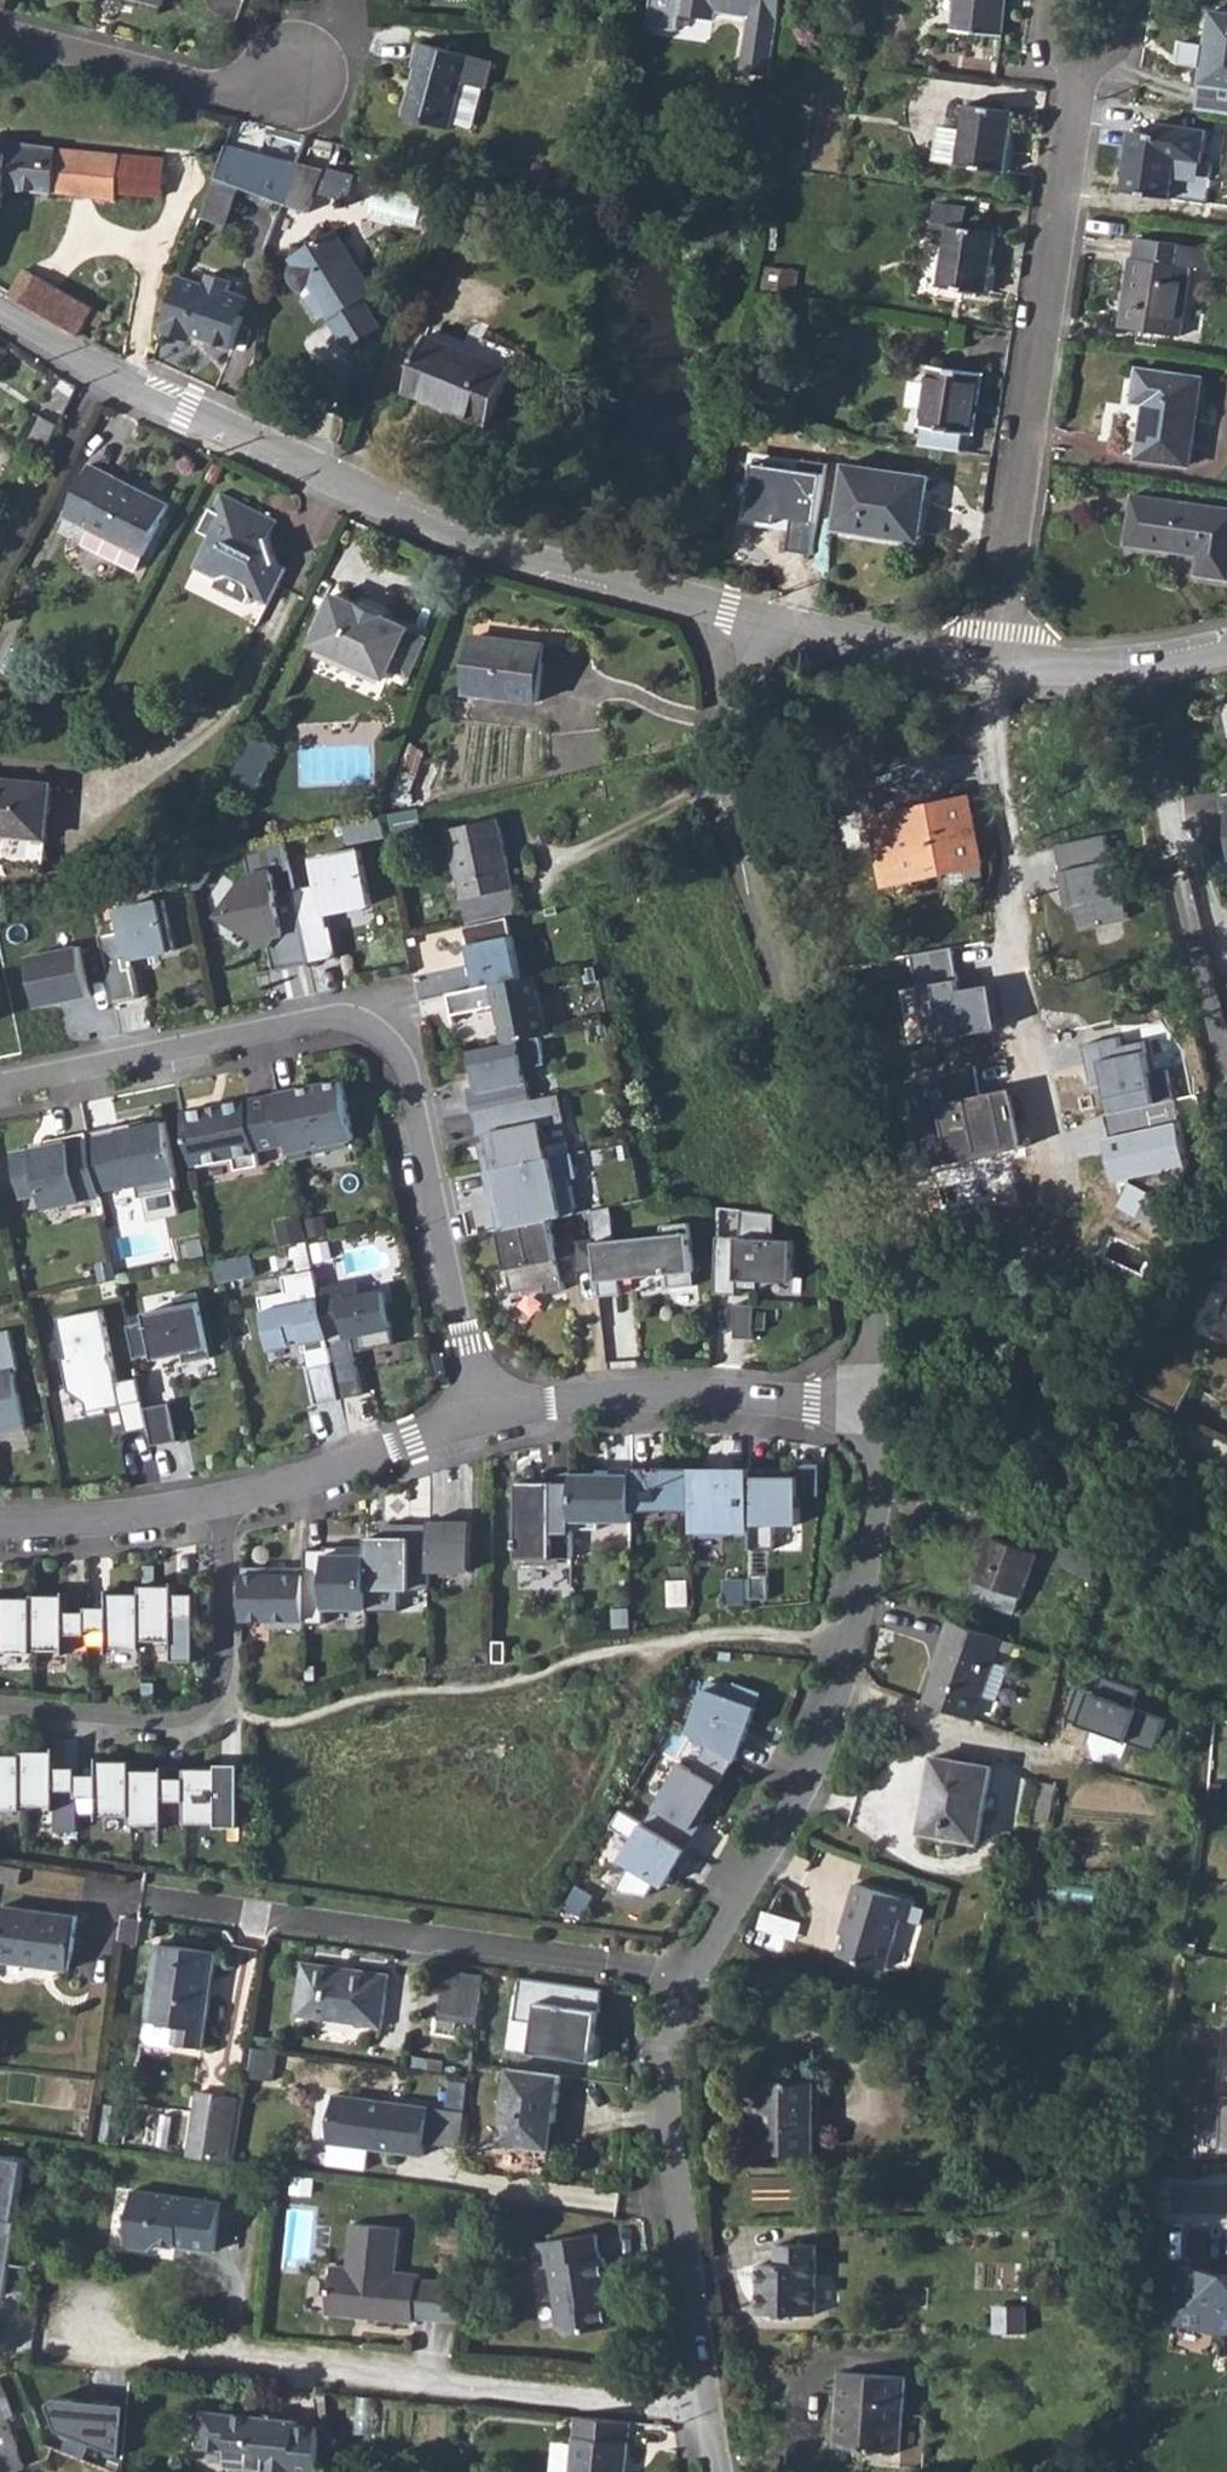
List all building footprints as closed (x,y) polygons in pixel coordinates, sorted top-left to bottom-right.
[(644,29),(673,32),(678,10),(711,16),(711,8),(745,13),(738,69),(767,75),(778,0),(648,0),(644,29)] [(1001,35),(1005,0),(957,0),(955,29),(1001,35)] [(1226,116),(1226,12),(1211,10),(1194,111),(1226,116)] [(399,71),(385,121),(435,134),(438,122),(449,82),(466,86),(472,87),(478,64),(455,58),(402,42),(395,70),(399,71)] [(456,127),(466,86),(449,82),(438,122),(456,127)] [(938,161),(1003,171),(1013,109),(965,102),(962,129),(943,126),(938,161)] [(1124,190),(1171,197),(1175,175),(1199,180),(1205,130),(1154,122),(1152,134),(1132,132),(1124,190)] [(210,231),(228,180),(285,200),(297,164),(229,141),(216,176),(199,227),(210,231)] [(6,188),(52,194),(53,190),(115,197),(117,192),(159,196),(163,158),(3,143),(2,153),(0,152),(0,210),(6,188)] [(285,200),(308,209),(315,192),(342,199),(351,178),(324,171),(297,164),(285,200)] [(947,224),(938,285),(988,292),(997,232),(965,226),(968,206),(934,200),(931,222),(947,224)] [(326,314),(329,319),(331,318),(363,297),(372,291),(332,228),(287,256),(293,265),(288,270),(287,276),(288,282),(294,289),(302,294),(306,297),(319,317),(326,314)] [(1131,257),(1120,326),(1181,336),(1192,267),(1210,270),(1213,249),(1137,237),(1134,257),(1131,257)] [(780,291),(784,268),(768,266),(765,289),(780,291)] [(86,320),(98,329),(105,315),(22,267),(18,274),(40,290),(86,320)] [(40,290),(18,274),(9,293),(23,301),(67,326),(79,333),(86,320),(40,290)] [(182,277),(161,335),(190,345),(192,340),(231,354),(245,316),(240,314),(246,299),(229,293),(233,282),(211,274),(207,285),(182,277)] [(363,297),(331,318),(346,342),(379,322),(363,297)] [(404,390),(488,424),(511,368),(469,351),(427,333),(404,390)] [(518,353),(475,335),(469,351),(511,368),(518,353)] [(919,445),(968,452),(971,432),(975,433),(983,373),(927,364),(918,424),(922,426),(919,445)] [(1139,459),(1189,466),(1201,380),(1139,370),(1133,402),(1146,405),(1139,459)] [(27,446),(45,454),(59,426),(40,417),(27,446)] [(783,552),(812,555),(822,465),(749,457),(742,517),(787,522),(783,552)] [(837,528),(919,540),(929,475),(847,462),(837,528)] [(65,515),(90,528),(144,554),(169,505),(88,466),(65,515)] [(203,536),(189,566),(213,579),(209,588),(245,605),(249,597),(265,605),(283,567),(268,560),(263,545),(275,520),(218,492),(209,509),(206,508),(195,532),(203,536)] [(1226,578),(1226,507),(1134,493),(1126,543),(1200,553),(1198,573),(1226,578)] [(136,570),(144,554),(90,528),(83,542),(136,570)] [(412,628),(336,593),(313,644),(389,679),(393,669),(410,676),(425,639),(410,631),(412,628)] [(466,694),(537,702),(544,644),(514,640),(514,643),(473,638),(466,694)] [(238,732),(214,777),(229,786),(252,739),(238,732)] [(229,786),(237,789),(241,782),(255,789),(276,748),(254,737),(252,739),(229,786)] [(44,855),(51,785),(0,779),(0,851),(44,855)] [(875,816),(888,881),(982,862),(968,797),(875,816)] [(380,823),(384,838),(417,832),(413,816),(380,823)] [(509,918),(516,916),(496,820),(448,831),(468,926),(509,918)] [(1112,834),(1052,846),(1070,932),(1130,919),(1112,834)] [(274,970),(309,962),(294,892),(277,896),(272,872),(290,868),(284,840),(244,850),(247,869),(227,898),(230,917),(266,934),(274,970)] [(309,962),(338,957),(330,913),(372,904),(360,849),(314,859),(319,883),(294,888),(294,892),(309,962)] [(123,929),(99,934),(113,1003),(140,997),(132,958),(175,949),(164,898),(120,907),(123,929)] [(465,927),(477,987),(521,978),(509,918),(468,926),(465,927)] [(38,1006),(90,995),(80,946),(28,956),(38,1006)] [(925,1048),(996,1033),(985,982),(954,989),(946,950),(906,958),(925,1048)] [(496,1006),(504,1043),(541,1035),(549,1034),(537,974),(521,978),(477,987),(448,993),(453,1014),(496,1006)] [(1119,1033),(1076,1045),(1086,1087),(1097,1085),(1103,1115),(1172,1098),(1160,1037),(1123,1047),(1119,1033)] [(467,1088),(472,1111),(531,1099),(524,1068),(547,1063),(541,1035),(504,1043),(470,1049),(477,1086),(467,1088)] [(997,1152),(1018,1146),(1005,1088),(977,1095),(972,1065),(905,1078),(933,1169),(997,1152)] [(354,1137),(342,1079),(277,1093),(287,1144),(290,1159),(310,1155),(308,1147),(354,1137)] [(287,1144),(277,1093),(182,1112),(193,1166),(234,1157),(236,1169),(260,1164),(257,1150),(287,1144)] [(479,1143),(485,1170),(548,1157),(541,1125),(564,1120),(559,1093),(531,1099),(472,1111),(477,1133),(487,1131),(489,1141),(479,1143)] [(1189,1168),(1172,1098),(1103,1115),(1108,1140),(1098,1139),(1108,1184),(1189,1168)] [(179,1190),(166,1122),(146,1126),(145,1120),(87,1132),(100,1192),(137,1185),(140,1198),(179,1190)] [(564,1120),(541,1125),(548,1157),(571,1153),(564,1120)] [(100,1192),(87,1132),(47,1140),(48,1146),(12,1154),(21,1197),(42,1192),(45,1208),(101,1196),(100,1192)] [(1012,1207),(997,1152),(933,1169),(944,1223),(1012,1207)] [(495,1206),(499,1229),(551,1218),(574,1213),(567,1179),(576,1177),(571,1153),(548,1157),(485,1170),(489,1191),(501,1189),(504,1204),(495,1206)] [(669,1287),(695,1285),(689,1223),(662,1225),(662,1235),(615,1240),(611,1206),(591,1210),(594,1236),(597,1267),(600,1296),(621,1294),(620,1278),(667,1274),(669,1287)] [(718,1206),(714,1293),(736,1294),(737,1279),(759,1280),(759,1277),(793,1278),(795,1240),(776,1239),(777,1212),(718,1206)] [(305,1240),(300,1218),(277,1222),(283,1245),(305,1240)] [(547,1292),(565,1288),(551,1218),(499,1229),(512,1292),(546,1285),(547,1292)] [(578,1268),(597,1267),(594,1236),(575,1237),(578,1268)] [(115,1277),(112,1263),(98,1265),(101,1279),(115,1277)] [(305,1352),(330,1347),(318,1289),(314,1270),(283,1276),(286,1291),(260,1297),(270,1345),(302,1339),(305,1352)] [(356,1281),(318,1289),(330,1347),(332,1362),(340,1398),(362,1394),(350,1335),(357,1334),(360,1350),(394,1343),(384,1291),(359,1296),(356,1281)] [(1219,1314),(1226,1317),(1226,1291),(1219,1314)] [(146,1321),(127,1325),(134,1359),(164,1352),(165,1358),(183,1354),(185,1362),(213,1357),(200,1292),(175,1297),(177,1306),(145,1312),(146,1321)] [(88,1417),(108,1413),(107,1408),(120,1405),(126,1432),(149,1427),(145,1408),(138,1377),(116,1382),(102,1309),(57,1319),(65,1358),(61,1359),(67,1392),(85,1403),(88,1417)] [(25,1427),(13,1371),(18,1370),(9,1331),(0,1333),(0,1433),(25,1427)] [(1193,1379),(1142,1354),(1124,1389),(1176,1414),(1193,1379)] [(309,1367),(317,1404),(340,1399),(340,1398),(332,1362),(309,1367)] [(171,1402),(145,1408),(149,1427),(152,1446),(179,1440),(171,1402)] [(803,1462),(804,1492),(823,1492),(823,1462),(803,1462)] [(632,1511),(632,1466),(611,1466),(611,1472),(573,1472),(573,1529),(599,1528),(599,1521),(632,1521),(632,1511)] [(691,1466),(632,1466),(632,1511),(691,1511),(691,1472),(691,1466)] [(730,1473),(691,1472),(691,1511),(691,1530),(750,1530),(750,1470),(750,1468),(730,1468),(730,1473)] [(518,1480),(518,1564),(551,1564),(551,1558),(572,1558),(573,1529),(573,1472),(573,1470),(553,1475),(553,1480),(518,1480)] [(772,1470),(750,1470),(750,1530),(750,1548),(775,1548),(775,1524),(799,1524),(799,1476),(772,1476),(772,1470)] [(430,1520),(430,1522),(429,1568),(472,1568),(472,1520),(430,1520)] [(367,1536),(367,1554),(367,1588),(429,1587),(429,1568),(430,1522),(388,1523),(387,1536),(367,1536)] [(969,1596),(1015,1613),(1037,1553),(990,1537),(969,1596)] [(1099,1553),(1069,1540),(1059,1565),(1091,1577),(1099,1553)] [(305,1549),(305,1565),(305,1623),(325,1623),(325,1608),(367,1608),(367,1588),(367,1554),(353,1554),(353,1545),(326,1545),(326,1548),(305,1549)] [(305,1565),(242,1565),(243,1620),(270,1620),(270,1627),(305,1627),(305,1623),(305,1565)] [(768,1574),(750,1574),(750,1598),(768,1598),(768,1574)] [(143,1582),(143,1592),(143,1636),(176,1636),(176,1628),(197,1628),(197,1590),(177,1590),(177,1582),(143,1582)] [(89,1599),(89,1601),(89,1637),(110,1637),(110,1645),(143,1645),(143,1636),(143,1592),(110,1591),(110,1599),(89,1599)] [(36,1594),(36,1596),(36,1647),(69,1647),(69,1639),(89,1639),(89,1637),(89,1601),(69,1601),(69,1594),(36,1594)] [(0,1603),(0,1641),(3,1641),(3,1650),(36,1650),(36,1647),(36,1596),(3,1596),(3,1603),(0,1603)] [(936,1664),(984,1680),(999,1637),(946,1619),(939,1640),(944,1641),(936,1664)] [(175,1654),(176,1639),(146,1638),(146,1653),(175,1654)] [(923,1701),(971,1717),(984,1680),(936,1664),(923,1701)] [(1076,1688),(1065,1718),(1155,1751),(1167,1717),(1137,1706),(1144,1687),(1104,1673),(1096,1695),(1076,1688)] [(687,1729),(711,1744),(733,1757),(760,1692),(736,1682),(732,1689),(708,1679),(687,1729)] [(695,1770),(682,1762),(645,1823),(686,1847),(707,1812),(703,1810),(734,1757),(733,1757),(711,1744),(695,1770)] [(27,1748),(27,1752),(27,1802),(60,1802),(60,1794),(81,1794),(81,1766),(81,1755),(61,1756),(61,1748),(27,1748)] [(27,1806),(27,1802),(27,1752),(0,1752),(0,1806),(27,1806)] [(922,1829),(979,1839),(992,1765),(935,1756),(922,1829)] [(101,1766),(81,1766),(81,1794),(81,1804),(101,1804),(101,1812),(134,1812),(134,1766),(134,1758),(101,1758),(101,1766)] [(188,1765),(188,1773),(188,1811),(188,1819),(222,1819),(222,1814),(231,1814),(231,1834),(242,1834),(242,1761),(221,1761),(221,1765),(188,1765)] [(168,1766),(134,1766),(134,1812),(134,1820),(168,1820),(168,1811),(188,1811),(188,1773),(168,1773),(168,1766)] [(1052,1779),(1035,1776),(1029,1816),(1046,1819),(1052,1779)] [(630,1864),(615,1890),(647,1895),(656,1880),(665,1885),(687,1848),(686,1847),(645,1823),(621,1809),(610,1826),(633,1840),(621,1859),(630,1864)] [(20,1887),(23,1868),(0,1865),(0,1884),(20,1887)] [(848,1916),(840,1948),(887,1960),(901,1910),(908,1912),(913,1893),(854,1877),(844,1915),(848,1916)] [(576,1887),(564,1907),(580,1916),(592,1896),(576,1887)] [(69,1971),(76,1916),(2,1907),(0,1921),(0,1961),(69,1971)] [(170,2042),(203,2046),(216,1949),(156,1942),(146,2019),(173,2022),(170,2042)] [(303,1959),(294,2013),(382,2025),(390,1972),(354,1966),(354,1972),(334,1970),(334,1964),(303,1959)] [(442,1988),(478,1994),(480,1974),(445,1969),(442,1988)] [(603,1990),(521,1980),(516,2020),(536,2023),(533,2050),(595,2058),(603,1990)] [(438,2018),(474,2023),(478,1994),(442,1988),(438,2018)] [(276,2048),(252,2044),(248,2075),(272,2078),(276,2048)] [(499,2142),(549,2149),(560,2077),(509,2069),(499,2142)] [(761,2079),(759,2155),(813,2155),(813,2079),(761,2079)] [(194,2151),(224,2155),(231,2095),(201,2092),(194,2151)] [(396,2104),(300,2094),(295,2143),(391,2152),(392,2140),(396,2104)] [(432,2108),(396,2104),(392,2140),(428,2144),(432,2108)] [(433,2104),(431,2137),(449,2138),(450,2105),(433,2104)] [(6,2295),(23,2161),(0,2158),(0,2294),(6,2295)] [(222,2201),(134,2189),(126,2246),(150,2250),(161,2242),(175,2243),(175,2245),(215,2251),(222,2201)] [(392,2275),(396,2232),(355,2228),(350,2271),(332,2269),(327,2317),(413,2327),(414,2322),(461,2327),(465,2288),(418,2283),(419,2278),(392,2275)] [(547,2267),(556,2332),(567,2341),(609,2334),(602,2284),(607,2282),(603,2258),(599,2259),(594,2235),(536,2244),(539,2269),(547,2267)] [(756,2313),(812,2314),(813,2244),(776,2244),(775,2263),(756,2263),(756,2313)] [(1166,2258),(1169,2321),(1224,2334),(1226,2334),(1226,2271),(1166,2258)] [(995,2328),(1027,2328),(1027,2303),(995,2303),(995,2328)] [(898,2452),(898,2449),(901,2422),(904,2376),(841,2370),(836,2448),(898,2452)] [(13,2471),(26,2466),(26,2465),(1,2401),(7,2398),(0,2378),(0,2471),(10,2471),(13,2471)] [(61,2430),(123,2453),(126,2403),(48,2397),(61,2430)] [(319,2427),(298,2425),(298,2420),(281,2418),(281,2424),(264,2423),(264,2417),(204,2412),(201,2447),(228,2449),(227,2460),(232,2466),(266,2469),(266,2471),(322,2471),(319,2427)] [(615,2423),(577,2418),(572,2471),(612,2471),(615,2423)] [(918,2423),(901,2422),(898,2449),(916,2450),(918,2423)] [(632,2424),(615,2423),(612,2471),(627,2471),(632,2424)] [(101,2462),(97,2471),(125,2471),(101,2462)]
